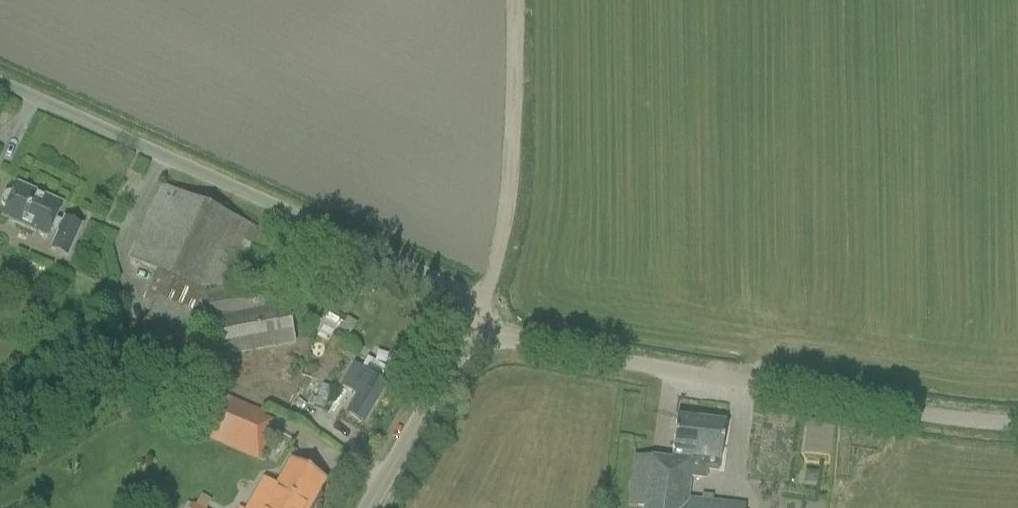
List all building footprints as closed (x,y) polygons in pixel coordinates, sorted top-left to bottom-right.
[(1,218),(48,239),(51,232),(57,234),(54,241),(49,251),(66,259),(80,226),(64,219),(62,223),(55,219),(61,206),(16,185),(12,195),(8,193),(4,194),(0,203),(2,207),(6,209),(1,218)] [(161,186),(153,204),(129,258),(160,272),(147,300),(155,304),(139,340),(184,360),(200,324),(213,330),(218,357),(294,343),(287,304),(272,307),(268,286),(237,292),(235,284),(223,286),(236,257),(243,260),(257,229),(161,186)] [(327,351),(311,378),(321,384),(337,357),(339,354),(349,360),(358,346),(337,334),(327,351)] [(354,365),(344,382),(342,386),(355,394),(345,411),(362,421),(385,383),(379,380),(386,370),(367,359),(361,369),(354,365)] [(185,429),(257,461),(276,419),(203,387),(185,429)] [(745,507),(684,500),(687,478),(686,477),(688,461),(690,462),(690,459),(697,460),(697,456),(694,456),(695,450),(694,449),(696,436),(693,436),(696,419),(676,417),(676,419),(670,461),(634,456),(628,506),(642,507),(745,507)] [(688,461),(686,477),(687,478),(697,479),(703,480),(704,471),(718,473),(724,423),(696,419),(693,436),(696,436),(694,449),(695,450),(694,456),(697,456),(697,460),(690,459),(690,462),(688,461)] [(325,480),(308,470),(291,461),(276,486),(264,507),(309,507),(325,480)] [(804,484),(805,466),(793,466),(792,484),(804,484)]
